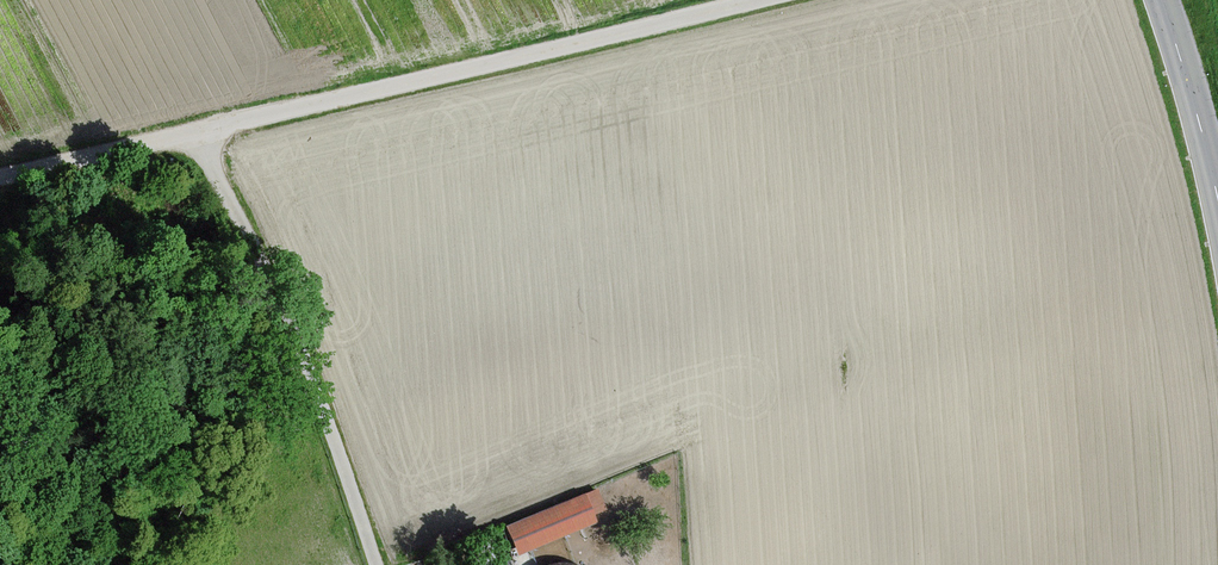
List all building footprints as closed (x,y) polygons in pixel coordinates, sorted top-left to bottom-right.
[(600,489),(509,527),(521,557),(602,523),(599,515),(609,511),(600,489)]
